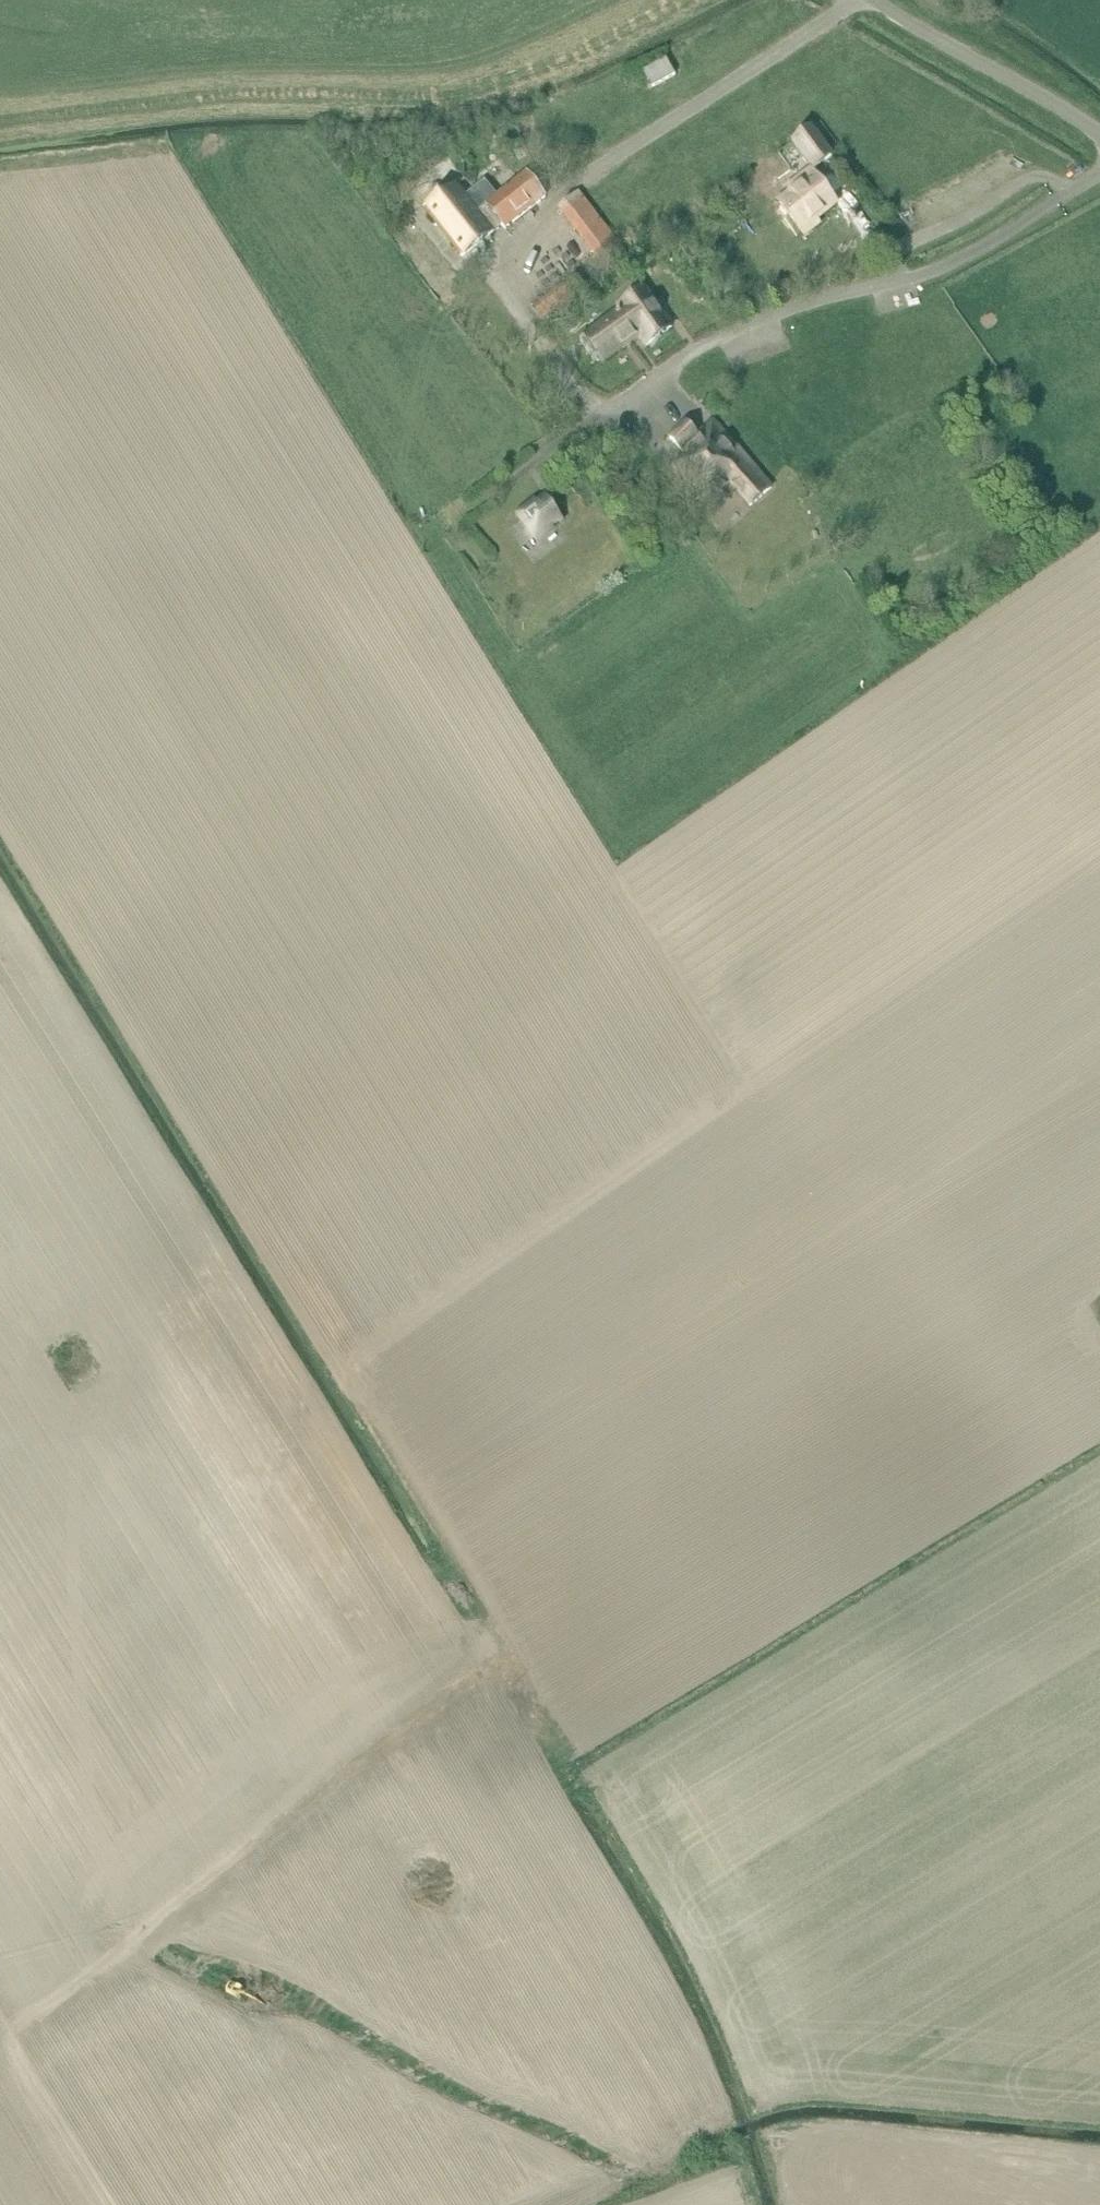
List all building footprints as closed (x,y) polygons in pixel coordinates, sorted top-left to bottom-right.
[(668,59),(645,72),(653,88),(676,75),(668,59)] [(812,129),(795,142),(816,170),(833,156),(812,129)] [(458,184),(426,209),(463,258),(503,226),(506,230),(547,197),(527,172),(487,204),(479,194),(471,200),(458,184)] [(792,193),(780,203),(808,236),(822,224),(818,220),(837,204),(811,173),(790,190),(792,193)] [(580,192),(563,206),(611,267),(628,254),(580,192)] [(576,274),(531,310),(540,321),(585,286),(576,274)] [(624,312),(641,338),(649,348),(674,330),(647,292),(622,310),(624,312)] [(604,364),(641,338),(624,312),(586,339),(604,364)] [(689,426),(671,442),(687,460),(675,470),(710,510),(736,488),(753,507),(773,489),(716,425),(701,439),(689,426)] [(518,514),(538,540),(564,521),(544,495),(518,514)]
